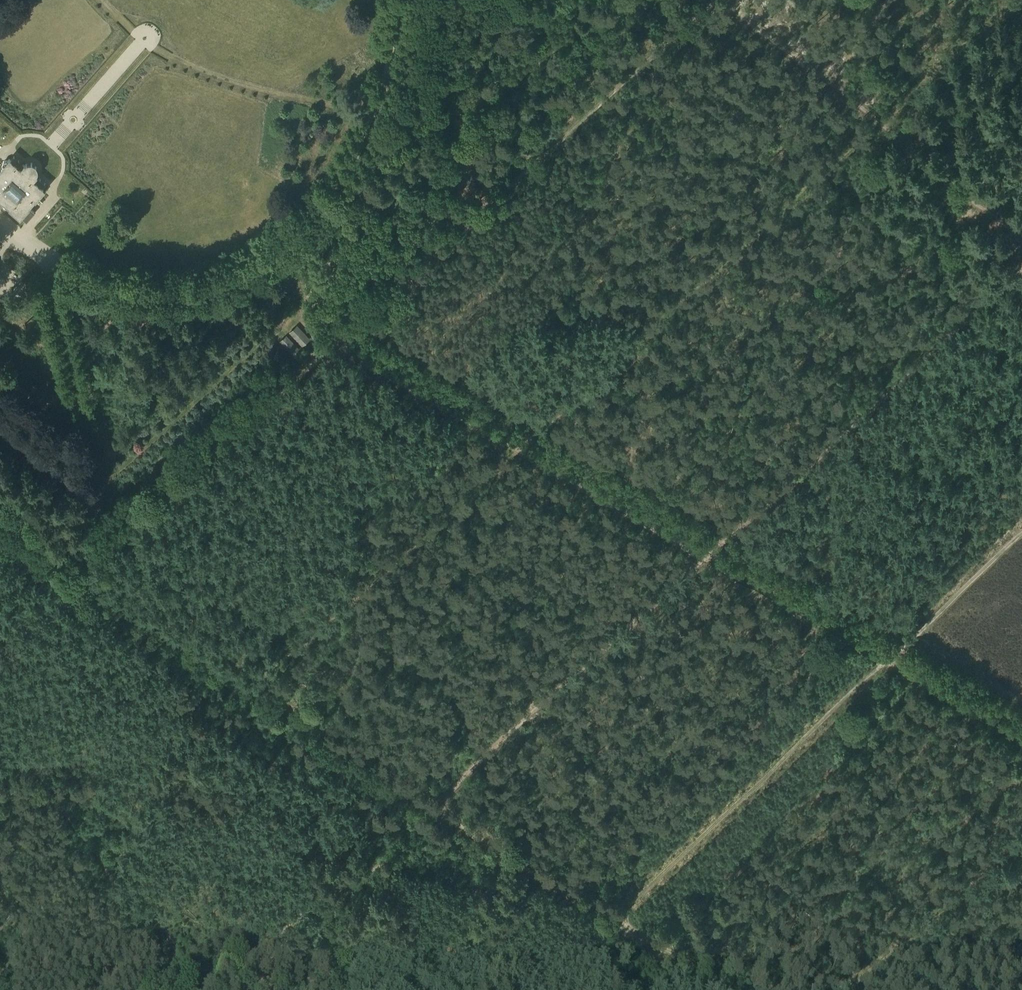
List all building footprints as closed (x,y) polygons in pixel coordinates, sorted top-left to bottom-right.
[(14,156),(10,161),(9,160),(8,161),(6,161),(5,161),(4,161),(3,161),(2,162),(1,164),(2,166),(3,167),(1,169),(2,169),(0,171),(0,198),(11,207),(10,208),(25,221),(33,212),(27,206),(34,198),(35,198),(37,196),(38,197),(39,197),(41,197),(42,196),(43,194),(43,192),(42,191),(43,189),(42,188),(45,185),(35,175),(36,175),(37,173),(38,171),(38,169),(37,167),(36,164),(33,163),(31,162),(28,162),(26,163),(24,165),(14,156)] [(309,338),(297,325),(291,331),(302,344),(309,338)] [(286,335),(281,340),(293,354),(298,349),(286,335)]
